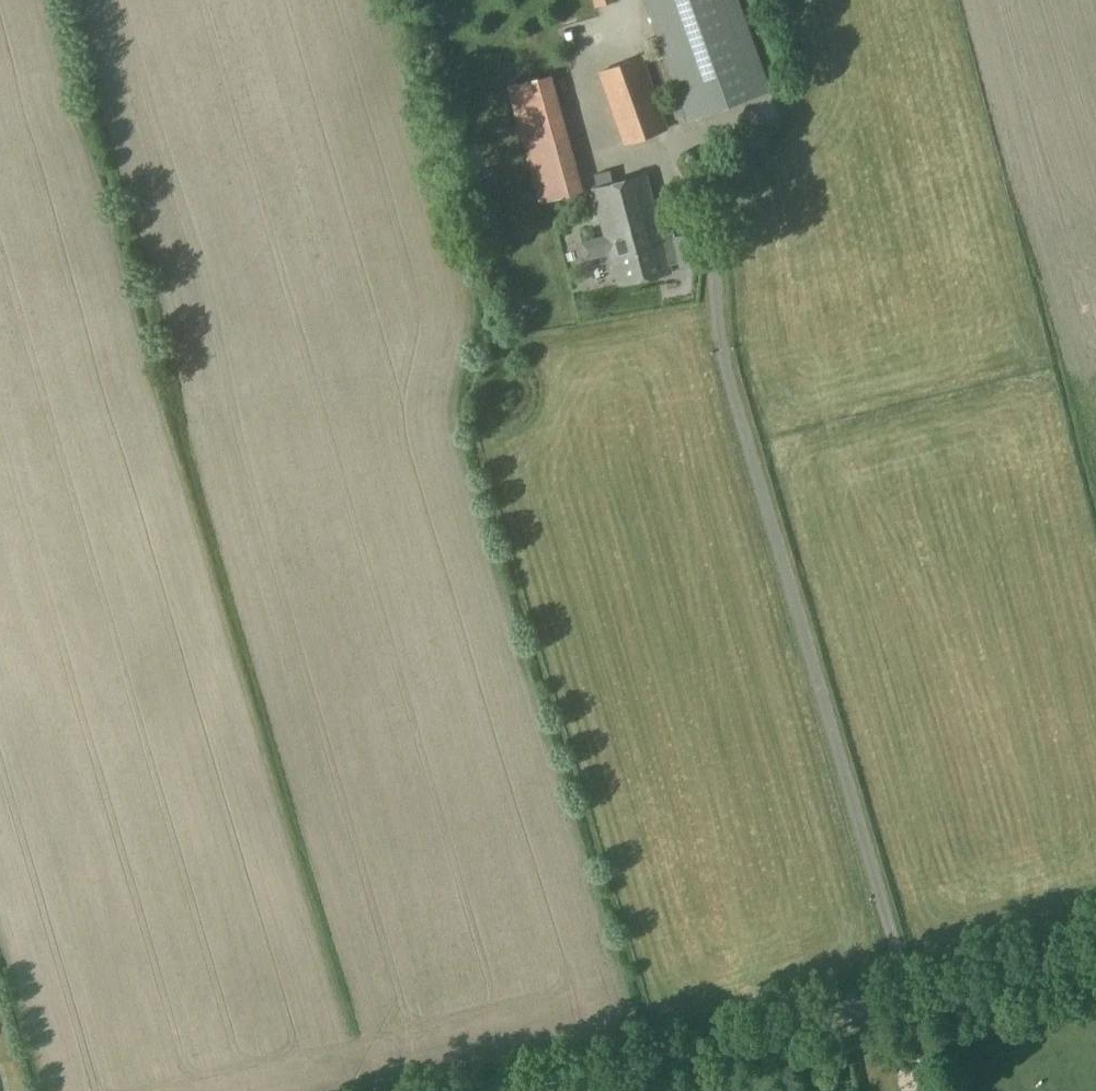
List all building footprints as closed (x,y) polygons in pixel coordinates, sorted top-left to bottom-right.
[(688,120),(770,90),(738,0),(645,0),(688,120)] [(599,70),(624,142),(667,126),(641,54),(599,70)] [(617,284),(671,270),(645,173),(612,181),(609,169),(595,173),(598,185),(592,187),(617,284)] [(679,266),(700,261),(694,234),(673,240),(679,266)]
